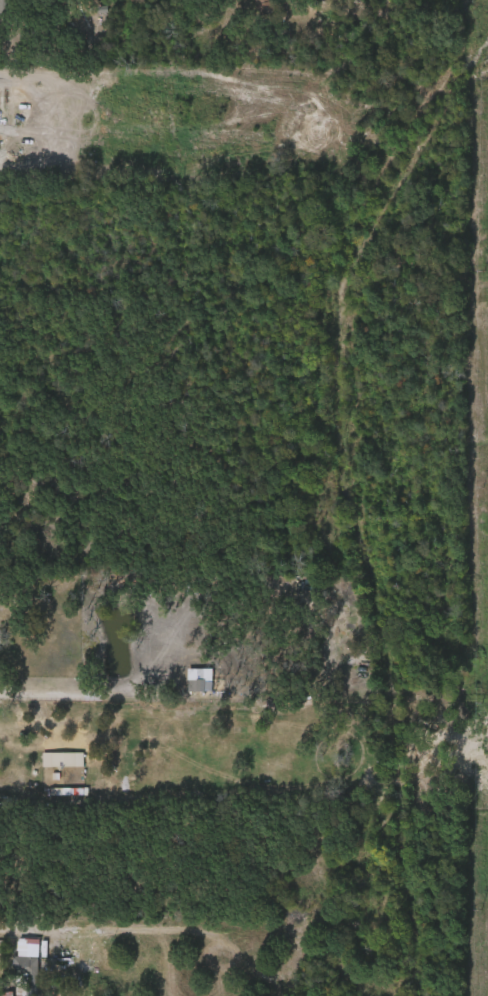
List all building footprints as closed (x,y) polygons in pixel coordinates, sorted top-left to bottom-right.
[(13,0),(0,0),(0,15),(12,16),(13,0)] [(272,0),(255,0),(259,15),(275,10),(272,0)] [(188,669),(188,691),(212,692),(212,670),(188,669)] [(84,753),(42,754),(43,767),(84,767),(84,753)] [(36,956),(36,995),(21,995),(21,981),(11,981),(12,956),(36,956)]
